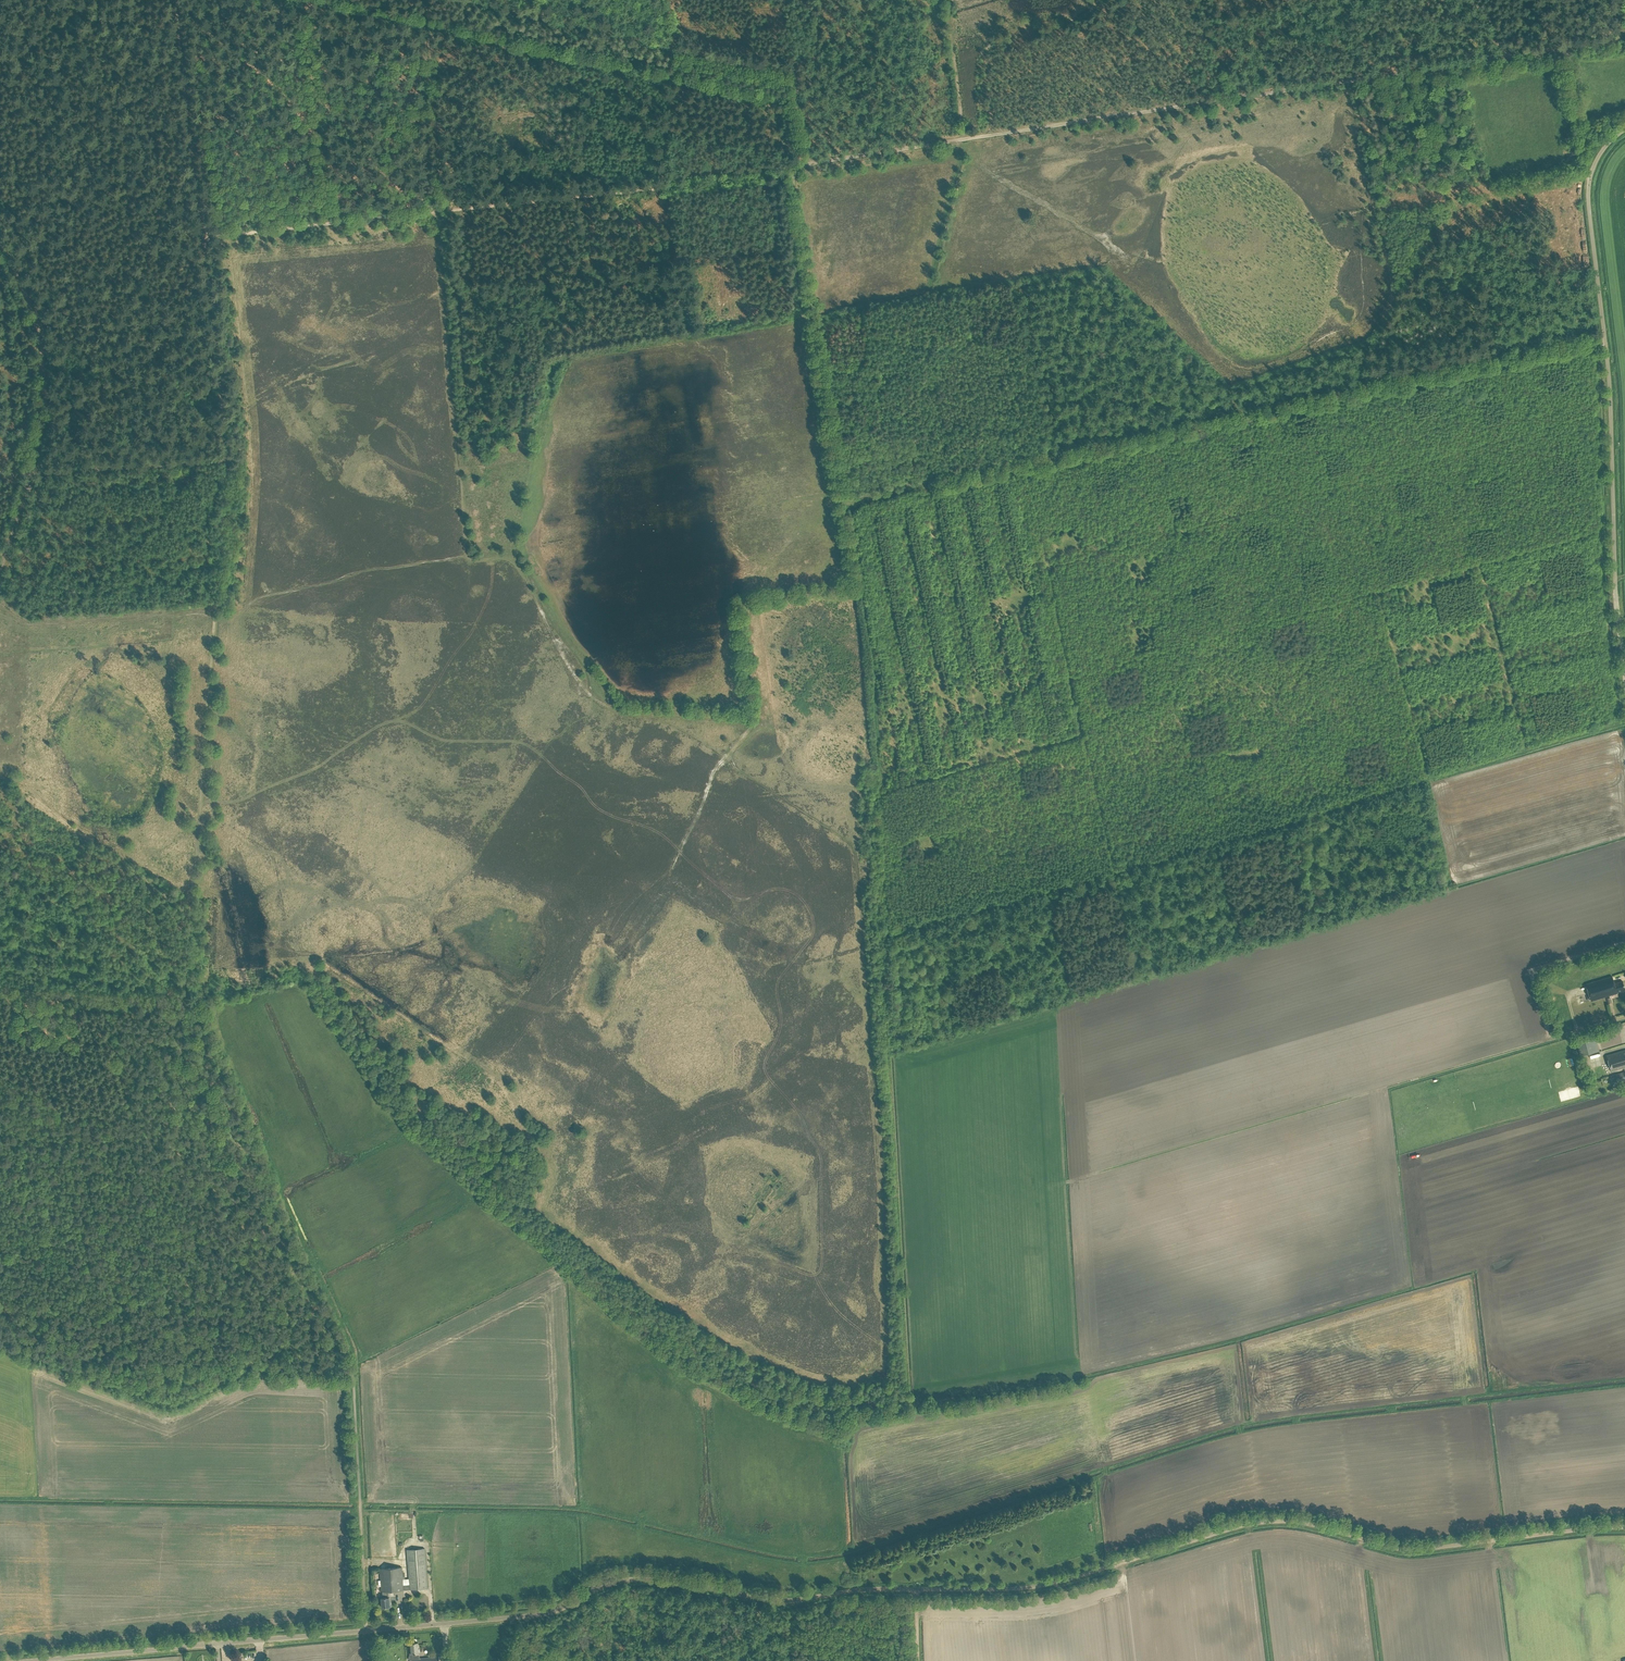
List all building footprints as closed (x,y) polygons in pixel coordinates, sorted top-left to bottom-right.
[(1591,1001),(1617,993),(1617,992),(1624,990),(1624,988),(1623,981),(1615,984),(1612,976),(1586,984),(1591,1001)] [(1576,1038),(1580,1055),(1600,1051),(1595,1033),(1576,1038)] [(1624,1068),(1624,1071),(1610,1075),(1611,1080),(1616,1079),(1617,1082),(1624,1080),(1624,1051),(1607,1056),(1612,1072),(1624,1068)] [(1619,1088),(1618,1084),(1615,1085),(1614,1082),(1611,1083),(1613,1090),(1619,1088)] [(428,1588),(425,1548),(407,1549),(409,1578),(403,1579),(402,1567),(380,1568),(382,1591),(383,1597),(381,1597),(382,1607),(390,1606),(389,1597),(388,1591),(403,1589),(410,1589),(428,1588)] [(408,1659),(411,1659),(411,1660),(439,1660),(439,1656),(419,1658),(417,1642),(410,1643),(411,1653),(410,1653),(410,1654),(408,1659)] [(1609,1651),(1610,1660),(1619,1660),(1618,1650),(1609,1651)]
